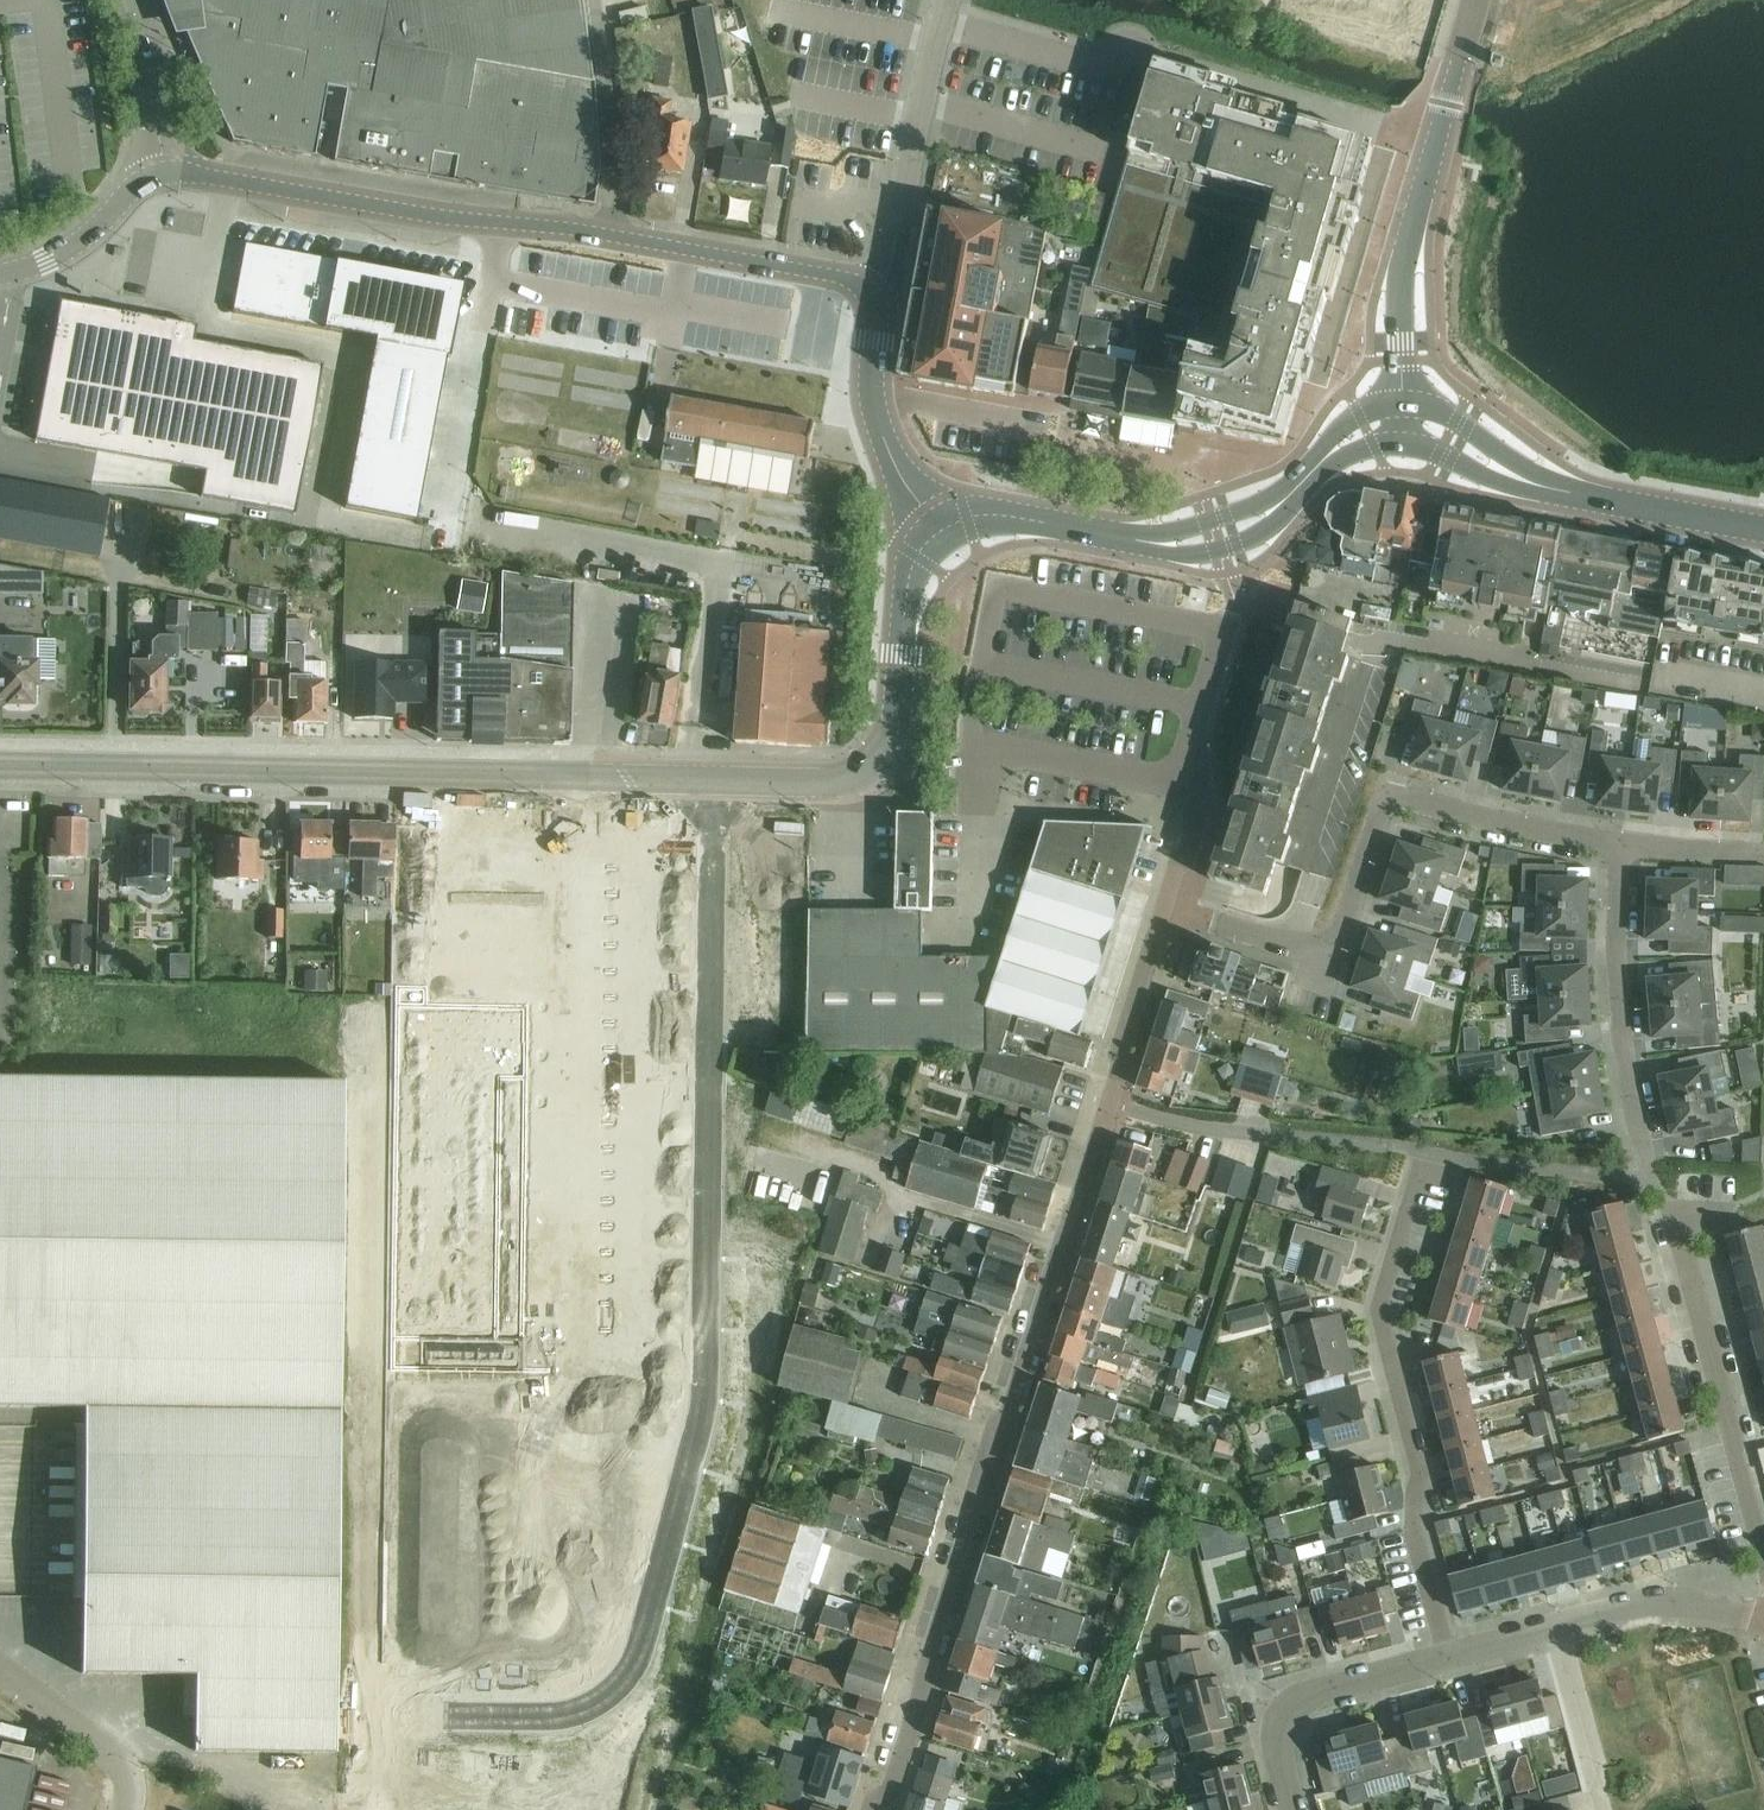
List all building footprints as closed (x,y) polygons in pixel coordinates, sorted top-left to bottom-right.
[(184,9),(235,138),(237,144),(252,146),(316,157),(328,87),(349,91),(337,161),(433,178),(434,174),(457,178),(456,181),(596,206),(598,167),(592,83),(581,0),(181,0),(184,9)] [(1352,12),(1351,14),(1371,20),(1377,0),(1311,0),(1352,12)] [(643,8),(618,14),(621,26),(646,19),(643,8)] [(709,9),(689,13),(706,102),(725,99),(709,9)] [(658,59),(653,87),(666,90),(670,61),(658,59)] [(1316,342),(1316,340),(1328,301),(1333,302),(1346,259),(1346,258),(1365,193),(1362,192),(1375,147),(1375,145),(1317,128),(1302,124),(1288,120),(1284,119),(1258,111),(1236,105),(1238,100),(1238,97),(1239,96),(1235,95),(1210,88),(1211,84),(1213,78),(1211,78),(1182,69),(1157,62),(1153,73),(1150,83),(1138,80),(1129,77),(1128,77),(1125,76),(1125,77),(1122,89),(1119,98),(1109,132),(1110,132),(1112,133),(1133,139),(1134,139),(1133,142),(1130,154),(1118,195),(1115,205),(1092,282),(1091,288),(1136,302),(1152,306),(1198,319),(1176,426),(1203,431),(1224,435),(1259,442),(1277,445),(1285,447),(1285,446),(1287,439),(1297,407),(1297,406),(1304,382),(1304,381),(1305,380),(1305,378),(1310,360),(1315,343),(1316,342)] [(682,174),(691,124),(674,122),(674,117),(668,116),(670,103),(652,100),(646,133),(649,134),(645,163),(660,166),(659,170),(682,174)] [(788,170),(793,132),(776,129),(770,167),(788,170)] [(763,187),(769,148),(726,141),(727,134),(710,132),(706,156),(722,158),(719,180),(763,187)] [(1003,223),(930,210),(900,376),(919,380),(919,382),(974,392),(975,390),(1015,397),(1048,231),(1004,218),(1003,223)] [(232,309),(232,313),(270,320),(340,332),(375,339),(371,362),(368,376),(355,447),(344,508),(375,514),(416,521),(433,428),(437,404),(441,381),(446,357),(447,353),(448,347),(447,347),(450,336),(455,306),(459,288),(447,285),(330,264),(259,251),(247,249),(246,254),(245,261),(239,296),(238,296),(237,302),(236,309),(232,309)] [(1027,338),(1016,389),(1033,393),(1033,392),(1066,399),(1066,398),(1087,291),(1070,288),(1058,352),(1041,348),(1043,341),(1027,337),(1027,338)] [(1073,408),(1073,409),(1077,410),(1124,419),(1124,417),(1125,417),(1121,440),(1172,450),(1176,426),(1198,319),(1152,306),(1140,366),(1134,365),(1110,361),(1107,360),(1083,356),(1075,399),(1075,401),(1073,408)] [(36,439),(36,440),(39,441),(106,453),(198,470),(205,471),(221,474),(220,475),(219,484),(216,499),(202,496),(201,495),(201,497),(200,498),(201,498),(202,498),(202,497),(222,501),(293,514),(294,514),(294,512),(301,474),(321,367),(321,366),(318,365),(291,360),(286,360),(275,357),(260,355),(255,354),(241,351),(229,349),(223,348),(201,344),(193,343),(193,342),(194,335),(195,328),(195,327),(181,325),(172,323),(168,322),(154,320),(142,318),(139,317),(123,314),(122,314),(116,313),(110,312),(108,311),(108,313),(107,318),(106,326),(106,327),(104,326),(92,324),(78,322),(76,321),(76,322),(76,323),(72,339),(69,360),(63,390),(62,399),(59,413),(59,414),(58,414),(51,412),(42,411),(41,411),(41,412),(38,424),(36,439)] [(1080,346),(1108,351),(1113,326),(1085,321),(1080,346)] [(817,423),(675,397),(668,434),(663,461),(698,466),(702,440),(810,459),(817,423)] [(110,500),(0,480),(0,540),(99,558),(110,500)] [(1376,563),(1388,498),(1354,491),(1339,494),(1328,504),(1326,518),(1332,532),(1344,539),(1341,548),(1343,557),(1376,563)] [(709,512),(710,493),(690,492),(689,511),(709,512)] [(1421,504),(1388,498),(1376,563),(1391,566),(1394,548),(1411,552),(1421,504)] [(1448,509),(1421,504),(1411,552),(1438,558),(1447,510),(1448,509)] [(1546,613),(1546,616),(1548,616),(1565,532),(1447,510),(1438,558),(1431,593),(1431,595),(1476,604),(1474,610),(1497,615),(1498,608),(1529,614),(1530,610),(1546,613)] [(1678,553),(1603,539),(1565,532),(1548,616),(1543,644),(1561,647),(1570,603),(1613,612),(1610,628),(1662,638),(1665,622),(1666,617),(1668,607),(1669,597),(1670,595),(1678,553)] [(249,541),(235,541),(235,558),(248,559),(249,541)] [(1745,566),(1745,565),(1744,565),(1744,567),(1745,567),(1744,574),(1722,570),(1723,563),(1725,564),(1726,562),(1725,561),(1725,562),(1678,553),(1670,595),(1669,597),(1668,607),(1666,617),(1665,622),(1718,632),(1725,633),(1763,640),(1763,569),(1745,566)] [(49,575),(0,566),(0,593),(40,594),(40,584),(49,584),(49,575)] [(601,569),(599,578),(618,581),(620,572),(601,569)] [(503,573),(502,636),(476,636),(476,634),(439,633),(437,742),(571,746),(572,672),(571,672),(573,585),(503,573)] [(462,582),(457,612),(481,616),(486,587),(462,582)] [(275,608),(277,594),(266,593),(258,592),(253,592),(248,591),(247,605),(275,608)] [(150,645),(132,645),(131,665),(131,711),(134,711),(137,716),(145,716),(149,711),(164,711),(164,660),(176,660),(176,649),(186,649),(186,651),(216,651),(216,614),(188,614),(188,605),(165,604),(165,628),(165,637),(150,637),(150,645)] [(1363,604),(1361,615),(1366,616),(1389,621),(1391,610),(1363,604)] [(1288,866),(1291,856),(1335,871),(1397,678),(1352,664),(1353,660),(1343,657),(1354,623),(1298,605),(1274,680),(1271,679),(1266,695),(1269,696),(1268,698),(1266,697),(1261,713),(1263,714),(1254,742),(1245,771),(1243,770),(1237,786),(1240,787),(1240,788),(1237,787),(1232,803),(1233,804),(1214,860),(1209,876),(1211,877),(1211,879),(1266,897),(1277,863),(1288,866)] [(252,651),(270,652),(272,612),(253,611),(252,651)] [(286,620),(285,664),(290,664),(289,699),(294,700),(294,723),(325,724),(326,683),(326,662),(304,662),(305,621),(286,620)] [(742,672),(737,742),(787,746),(787,745),(822,748),(822,743),(827,744),(827,745),(829,745),(832,709),(830,709),(830,711),(824,710),(830,634),(796,632),(796,629),(746,626),(743,659),(742,672)] [(1630,654),(1651,655),(1652,636),(1631,635),(1630,654)] [(20,641),(3,641),(3,653),(0,653),(0,700),(8,700),(8,705),(32,705),(32,686),(36,686),(37,663),(37,641),(20,641)] [(1542,649),(1541,653),(1559,656),(1560,652),(1561,647),(1543,644),(1542,649)] [(656,646),(642,722),(656,725),(657,730),(666,732),(670,728),(673,729),(683,676),(687,652),(669,649),(656,646)] [(251,654),(250,718),(252,718),(260,718),(265,723),(274,723),(279,719),(279,684),(266,683),(266,661),(267,654),(251,654)] [(392,702),(428,703),(429,665),(393,664),(393,663),(355,662),(354,719),(392,720),(392,702)] [(1400,673),(1396,685),(1411,690),(1415,678),(1400,673)] [(1503,696),(1508,679),(1491,674),(1486,691),(1503,696)] [(1515,676),(1511,693),(1524,696),(1528,679),(1515,676)] [(1606,693),(1605,707),(1637,711),(1639,697),(1606,693)] [(1440,774),(1453,729),(1438,724),(1443,707),(1416,700),(1408,731),(1422,735),(1413,765),(1412,765),(1411,766),(1440,774)] [(1685,704),(1682,727),(1698,728),(1699,707),(1685,704)] [(1668,707),(1666,723),(1678,724),(1680,708),(1668,707)] [(1453,729),(1440,774),(1469,782),(1470,781),(1468,780),(1477,750),(1491,754),(1499,722),(1472,715),(1468,733),(1453,729)] [(1533,796),(1542,749),(1527,746),(1530,728),(1503,723),(1497,755),(1511,758),(1505,789),(1504,788),(1503,790),(1533,796)] [(1752,744),(1763,744),(1763,728),(1753,727),(1752,744)] [(1627,811),(1633,764),(1606,761),(1610,733),(1594,731),(1588,773),(1603,774),(1599,806),(1597,806),(1597,807),(1627,811)] [(1542,749),(1533,796),(1562,802),(1563,800),(1561,800),(1567,769),(1581,771),(1588,740),(1561,734),(1557,752),(1542,749)] [(1636,740),(1633,764),(1627,811),(1657,815),(1657,813),(1655,813),(1659,782),(1674,783),(1678,751),(1650,748),(1651,742),(1636,740)] [(1721,820),(1724,773),(1709,772),(1710,754),(1683,752),(1680,784),(1695,785),(1693,817),(1691,817),(1691,818),(1721,820)] [(1724,773),(1721,820),(1751,822),(1751,820),(1750,820),(1752,789),(1763,789),(1763,757),(1741,756),(1740,774),(1724,773)] [(899,814),(897,898),(897,910),(923,911),(932,911),(935,815),(899,814)] [(99,825),(85,824),(85,822),(55,821),(54,840),(49,840),(48,876),(86,878),(87,860),(98,861),(99,825)] [(298,861),(295,861),(295,881),(317,881),(317,889),(343,889),(343,859),(330,859),(330,824),(315,824),(312,824),(298,824),(298,861)] [(376,880),(392,880),(393,828),(368,827),(368,825),(349,825),(348,860),(362,860),(362,899),(376,899),(376,880)] [(1006,953),(989,1009),(1013,1017),(1021,1020),(1081,1039),(1125,900),(1133,875),(1132,875),(1146,832),(1147,828),(1071,825),(1069,830),(1041,845),(1033,871),(1006,953)] [(143,891),(144,893),(146,894),(147,895),(149,896),(151,896),(153,897),(156,897),(158,897),(160,896),(162,895),(164,894),(166,892),(168,887),(169,884),(170,840),(128,839),(128,857),(122,857),(122,886),(140,886),(141,888),(142,890),(143,891)] [(262,881),(262,861),(256,861),(257,842),(217,841),(216,880),(262,881)] [(1401,844),(1392,872),(1437,887),(1441,872),(1459,878),(1467,852),(1436,842),(1432,856),(1402,846),(1402,844),(1401,844)] [(1478,854),(1489,856),(1491,848),(1480,845),(1478,854)] [(1495,848),(1492,864),(1518,865),(1518,853),(1513,852),(1495,848)] [(1540,908),(1588,910),(1588,880),(1587,880),(1587,881),(1555,880),(1555,866),(1523,865),(1522,892),(1540,893),(1540,908)] [(640,866),(586,866),(584,1052),(637,1053),(640,866)] [(1725,866),(1724,884),(1744,885),(1745,866),(1725,866)] [(1649,910),(1697,912),(1697,897),(1715,897),(1716,870),(1684,869),(1683,883),(1652,882),(1652,881),(1650,881),(1649,910)] [(1437,887),(1392,872),(1382,901),(1384,901),(1384,900),(1414,910),(1410,924),(1441,934),(1449,907),(1432,902),(1437,887)] [(118,905),(101,905),(101,932),(114,932),(117,932),(118,905)] [(897,910),(863,910),(811,908),(807,1056),(985,1055),(1002,1056),(1013,1017),(989,1009),(1006,953),(922,954),(923,911),(897,910)] [(1588,910),(1540,908),(1540,924),(1522,923),(1521,951),(1553,952),(1553,937),(1585,938),(1585,940),(1587,940),(1588,910)] [(284,909),(268,909),(267,938),(283,938),(284,909)] [(1649,910),(1648,940),(1650,940),(1650,939),(1681,940),(1681,955),(1713,956),(1714,928),(1696,928),(1697,912),(1649,910)] [(1723,915),(1722,931),(1736,931),(1737,916),(1723,915)] [(1753,932),(1763,932),(1763,917),(1754,916),(1753,932)] [(154,919),(154,937),(176,937),(176,919),(154,919)] [(94,924),(73,923),(72,964),(93,965),(94,924)] [(1461,926),(1456,940),(1470,944),(1474,930),(1461,926)] [(1372,932),(1363,960),(1408,975),(1413,960),(1430,966),(1439,940),(1408,930),(1404,944),(1373,934),(1374,932),(1372,932)] [(114,940),(114,932),(101,932),(100,940),(114,940)] [(1457,954),(1461,944),(1446,939),(1443,949),(1457,954)] [(194,949),(173,949),(173,973),(194,973),(194,949)] [(1202,955),(1193,985),(1214,992),(1277,1012),(1283,994),(1256,985),(1263,965),(1243,959),(1226,953),(1216,950),(1213,959),(1202,955)] [(1542,1000),(1589,997),(1587,967),(1586,967),(1586,968),(1554,970),(1553,956),(1521,958),(1523,985),(1541,984),(1542,1000)] [(1487,973),(1489,960),(1476,957),(1474,970),(1487,973)] [(1408,975),(1363,960),(1354,989),(1355,989),(1356,988),(1386,998),(1382,1011),(1412,1021),(1421,995),(1404,990),(1408,975)] [(1651,979),(1649,980),(1652,1009),(1708,1005),(1717,1004),(1716,988),(1714,961),(1681,964),(1683,978),(1651,981),(1651,979)] [(331,975),(307,974),(307,994),(330,994),(331,975)] [(389,984),(374,984),(375,996),(390,995),(389,984)] [(426,988),(396,988),(391,1370),(522,1372),(526,1041),(526,1007),(425,1005),(426,988)] [(1162,1015),(1154,1039),(1195,1052),(1195,1051),(1200,1036),(1183,1030),(1185,1023),(1189,1011),(1193,1013),(1206,1017),(1210,1005),(1169,991),(1162,1015)] [(1589,997),(1542,1000),(1543,1015),(1525,1016),(1527,1044),(1559,1042),(1558,1027),(1590,1025),(1590,1027),(1591,1027),(1589,997)] [(1708,1005),(1652,1009),(1655,1039),(1656,1039),(1656,1038),(1688,1035),(1689,1049),(1721,1047),(1719,1019),(1717,1004),(1708,1005)] [(1345,1011),(1339,1027),(1353,1031),(1358,1015),(1345,1011)] [(1008,1034),(1002,1056),(1021,1059),(1027,1040),(1052,1048),(1049,1058),(1085,1070),(1094,1042),(1081,1039),(1021,1020),(1017,1033),(1016,1037),(1008,1034)] [(1480,1026),(1465,1027),(1467,1050),(1482,1049),(1480,1026)] [(1154,1039),(1139,1087),(1175,1099),(1177,1092),(1181,1080),(1184,1070),(1195,1073),(1201,1054),(1195,1052),(1154,1039)] [(1535,1094),(1599,1083),(1595,1054),(1593,1055),(1593,1056),(1562,1061),(1560,1047),(1518,1053),(1521,1068),(1530,1067),(1535,1094)] [(1662,1077),(1661,1077),(1667,1107),(1713,1097),(1710,1082),(1728,1078),(1722,1051),(1691,1058),(1694,1072),(1663,1078),(1662,1077)] [(1458,1057),(1461,1072),(1482,1068),(1479,1054),(1458,1057)] [(1021,1059),(1002,1056),(985,1055),(974,1091),(1049,1114),(1063,1069),(1036,1061),(1021,1059)] [(1241,1065),(1235,1084),(1232,1092),(1274,1105),(1277,1094),(1284,1096),(1289,1079),(1241,1065)] [(762,1067),(761,1073),(768,1075),(770,1069),(762,1067)] [(1599,1083),(1535,1094),(1542,1137),(1574,1131),(1571,1117),(1603,1111),(1603,1113),(1605,1113),(1599,1083)] [(778,1118),(786,1093),(773,1089),(765,1113),(778,1118)] [(792,1122),(800,1098),(786,1093),(779,1118),(792,1122)] [(1713,1097),(1667,1107),(1673,1136),(1675,1136),(1674,1134),(1705,1128),(1709,1142),(1740,1135),(1734,1108),(1717,1112),(1713,1097)] [(806,1127),(813,1102),(800,1098),(792,1122),(806,1127)] [(819,1131),(827,1107),(813,1102),(806,1127),(819,1131)] [(827,1107),(819,1131),(826,1133),(833,1135),(841,1111),(834,1109),(827,1107)] [(846,1140),(854,1115),(841,1111),(833,1135),(846,1140)] [(1407,1114),(1406,1126),(1418,1128),(1419,1115),(1407,1114)] [(859,1148),(868,1120),(864,1119),(854,1115),(846,1140),(845,1144),(855,1147),(859,1148)] [(873,1153),(882,1125),(875,1122),(868,1120),(859,1148),(866,1150),(873,1153)] [(937,1135),(933,1147),(990,1165),(1039,1180),(1052,1137),(999,1120),(989,1149),(970,1143),(970,1142),(968,1142),(967,1145),(937,1135)] [(636,1122),(583,1121),(579,1319),(631,1320),(636,1122)] [(886,1157),(895,1131),(886,1126),(885,1126),(882,1125),(873,1153),(876,1154),(886,1157)] [(899,1163),(907,1138),(895,1131),(886,1157),(886,1158),(899,1163)] [(1742,1140),(1742,1160),(1759,1160),(1760,1137),(1742,1140)] [(913,1141),(907,1138),(899,1163),(894,1178),(909,1182),(921,1144),(913,1141)] [(1113,1166),(1145,1177),(1153,1152),(1121,1141),(1113,1166)] [(909,1182),(907,1188),(976,1210),(982,1212),(985,1202),(988,1194),(990,1188),(983,1186),(986,1178),(990,1165),(933,1147),(922,1143),(921,1144),(909,1182)] [(1681,1143),(1680,1155),(1704,1156),(1705,1144),(1681,1143)] [(1712,1156),(1735,1158),(1732,1143),(1711,1147),(1712,1156)] [(1198,1193),(1210,1163),(1192,1156),(1180,1186),(1198,1193)] [(1257,1168),(1221,1157),(1211,1188),(1247,1199),(1257,1168)] [(1039,1180),(990,1165),(986,1178),(1012,1186),(1009,1194),(1050,1207),(1057,1186),(1039,1180)] [(1101,1204),(1131,1214),(1140,1217),(1149,1220),(1156,1198),(1140,1193),(1145,1177),(1113,1166),(1101,1204)] [(1361,1229),(1371,1197),(1357,1193),(1361,1178),(1323,1167),(1314,1198),(1329,1202),(1324,1218),(1361,1229)] [(838,1198),(878,1211),(884,1195),(857,1186),(860,1178),(846,1173),(838,1198)] [(1265,1173),(1257,1200),(1271,1204),(1279,1177),(1265,1173)] [(1465,1207),(1499,1218),(1508,1188),(1473,1178),(1465,1207)] [(988,1194),(985,1202),(997,1206),(999,1197),(1008,1200),(1007,1202),(1016,1205),(1010,1222),(1042,1232),(1050,1207),(1009,1194),(992,1189),(990,1188),(988,1194)] [(878,1211),(838,1198),(833,1197),(827,1216),(829,1217),(828,1220),(831,1221),(831,1218),(863,1229),(869,1210),(878,1213),(878,1211)] [(1556,1218),(1560,1204),(1548,1201),(1544,1214),(1556,1218)] [(1597,1242),(1632,1233),(1624,1203),(1589,1213),(1597,1242)] [(1101,1204),(1083,1260),(1113,1269),(1124,1235),(1137,1240),(1143,1223),(1129,1219),(1131,1214),(1101,1204)] [(1499,1218),(1465,1207),(1456,1235),(1491,1246),(1499,1218)] [(918,1235),(929,1238),(930,1239),(936,1219),(924,1215),(918,1235)] [(831,1221),(826,1236),(857,1246),(863,1229),(831,1218),(831,1221)] [(969,1225),(961,1249),(1024,1269),(1032,1246),(969,1225)] [(1292,1244),(1287,1259),(1301,1263),(1298,1275),(1336,1286),(1342,1267),(1349,1269),(1357,1243),(1297,1225),(1292,1244)] [(1763,1254),(1763,1232),(1763,1227),(1727,1237),(1734,1262),(1763,1254)] [(1639,1261),(1632,1233),(1597,1242),(1604,1270),(1639,1261)] [(1491,1246),(1456,1235),(1448,1263),(1482,1274),(1491,1246)] [(857,1246),(826,1236),(820,1254),(851,1264),(857,1246)] [(1568,1256),(1572,1243),(1560,1239),(1556,1253),(1568,1256)] [(1024,1269),(961,1249),(951,1245),(945,1264),(955,1267),(953,1273),(1017,1293),(1024,1269)] [(1262,1265),(1266,1251),(1250,1246),(1246,1260),(1262,1265)] [(1533,1246),(1529,1257),(1544,1261),(1547,1250),(1533,1246)] [(898,1279),(905,1257),(882,1251),(875,1272),(898,1279)] [(1734,1262),(1740,1287),(1763,1281),(1763,1254),(1734,1262)] [(1544,1261),(1529,1257),(1526,1269),(1540,1273),(1544,1261)] [(1067,1311),(1102,1323),(1127,1330),(1137,1297),(1125,1293),(1131,1275),(1113,1269),(1083,1260),(1067,1311)] [(1639,1261),(1604,1270),(1612,1299),(1647,1289),(1639,1261)] [(827,1262),(821,1282),(835,1286),(841,1267),(827,1262)] [(1482,1274),(1448,1263),(1439,1291),(1474,1302),(1482,1274)] [(1547,1283),(1560,1286),(1563,1273),(1551,1270),(1547,1283)] [(1168,1282),(1181,1287),(1185,1276),(1172,1271),(1168,1282)] [(932,1287),(931,1290),(946,1295),(1005,1314),(1009,1315),(1017,1293),(979,1281),(977,1287),(937,1274),(932,1287)] [(1286,1324),(1314,1317),(1306,1288),(1274,1278),(1286,1324)] [(1740,1287),(1747,1311),(1763,1307),(1763,1281),(1740,1287)] [(1556,1300),(1560,1286),(1547,1283),(1545,1290),(1543,1297),(1548,1298),(1556,1300)] [(808,1284),(801,1304),(816,1309),(823,1289),(808,1284)] [(1647,1289),(1612,1299),(1619,1327),(1654,1317),(1647,1289)] [(1474,1302),(1439,1291),(1431,1321),(1465,1331),(1474,1302)] [(881,1294),(879,1302),(885,1304),(888,1296),(881,1294)] [(952,1331),(995,1345),(1003,1319),(927,1294),(923,1308),(956,1318),(952,1331)] [(1513,1313),(1527,1318),(1530,1306),(1516,1302),(1513,1313)] [(1233,1332),(1269,1323),(1264,1303),(1228,1313),(1233,1332)] [(1747,1311),(1753,1336),(1763,1333),(1763,1307),(1747,1311)] [(1102,1323),(1067,1311),(1060,1333),(1095,1345),(1095,1344),(1124,1354),(1124,1353),(1127,1342),(1099,1332),(1102,1323)] [(1527,1318),(1513,1313),(1509,1325),(1524,1329),(1527,1318)] [(1345,1340),(1339,1316),(1291,1328),(1305,1384),(1350,1373),(1341,1340),(1345,1340)] [(1654,1317),(1619,1327),(1627,1355),(1662,1346),(1654,1317)] [(919,1320),(914,1334),(937,1341),(933,1354),(943,1357),(952,1360),(986,1371),(995,1345),(952,1331),(919,1320)] [(796,1324),(779,1386),(786,1388),(848,1405),(862,1352),(848,1348),(851,1339),(796,1324)] [(1573,1326),(1557,1330),(1558,1333),(1560,1342),(1576,1337),(1573,1326)] [(875,1332),(865,1329),(863,1339),(873,1341),(875,1332)] [(1060,1333),(1052,1357),(1081,1365),(1083,1361),(1095,1365),(1097,1359),(1132,1370),(1136,1357),(1124,1353),(1124,1354),(1095,1344),(1095,1345),(1060,1333)] [(1550,1333),(1535,1337),(1537,1343),(1538,1349),(1553,1345),(1561,1343),(1560,1342),(1558,1333),(1550,1335),(1550,1333)] [(1753,1336),(1760,1360),(1763,1359),(1763,1333),(1753,1336)] [(1564,1354),(1580,1350),(1577,1339),(1561,1343),(1563,1353),(1564,1354)] [(1553,1345),(1538,1349),(1540,1353),(1541,1360),(1550,1358),(1556,1357),(1555,1355),(1563,1353),(1561,1343),(1553,1345)] [(1670,1374),(1662,1346),(1627,1355),(1635,1383),(1670,1374)] [(1180,1350),(1174,1368),(1188,1373),(1194,1354),(1180,1350)] [(1432,1392),(1467,1383),(1459,1354),(1424,1363),(1432,1392)] [(1519,1370),(1533,1366),(1530,1354),(1516,1358),(1519,1370)] [(908,1359),(904,1371),(909,1372),(908,1373),(913,1374),(978,1395),(986,1371),(952,1360),(943,1357),(939,1369),(908,1359)] [(1052,1357),(1045,1379),(1074,1389),(1076,1382),(1086,1385),(1093,1387),(1095,1381),(1117,1389),(1121,1378),(1098,1371),(1081,1365),(1052,1357)] [(1536,1378),(1533,1366),(1519,1370),(1522,1382),(1536,1378)] [(970,1419),(971,1419),(978,1395),(913,1374),(905,1398),(921,1404),(927,1388),(941,1394),(936,1409),(970,1420),(970,1419)] [(1186,1379),(1172,1374),(1167,1391),(1181,1395),(1186,1379)] [(1677,1402),(1670,1374),(1635,1383),(1642,1412),(1677,1402)] [(1474,1412),(1467,1383),(1432,1392),(1439,1421),(1474,1412)] [(1043,1386),(1024,1445),(1068,1459),(1070,1452),(1088,1458),(1092,1448),(1068,1440),(1077,1410),(1113,1421),(1115,1415),(1118,1404),(1088,1394),(1087,1400),(1043,1385),(1043,1386)] [(1331,1450),(1371,1439),(1362,1404),(1360,1404),(1356,1387),(1310,1399),(1315,1418),(1322,1416),(1331,1450)] [(1232,1395),(1213,1388),(1208,1401),(1227,1408),(1232,1395)] [(1553,1405),(1567,1401),(1564,1390),(1550,1394),(1553,1405)] [(1167,1397),(1162,1415),(1175,1419),(1180,1401),(1167,1397)] [(1179,1417),(1200,1423),(1204,1407),(1183,1401),(1179,1417)] [(1570,1413),(1567,1401),(1553,1405),(1556,1417),(1570,1413)] [(1677,1402),(1642,1412),(1650,1441),(1685,1432),(1677,1402)] [(963,1440),(835,1406),(828,1427),(832,1428),(830,1435),(856,1443),(858,1436),(870,1440),(877,1442),(880,1431),(890,1440),(908,1446),(906,1450),(922,1455),(924,1451),(955,1461),(956,1459),(957,1460),(963,1440)] [(1533,1427),(1548,1423),(1545,1411),(1530,1415),(1533,1427)] [(1482,1440),(1474,1412),(1439,1421),(1447,1449),(1482,1440)] [(1211,1422),(1208,1431),(1223,1435),(1226,1427),(1211,1422)] [(1551,1434),(1548,1423),(1533,1427),(1536,1438),(1551,1434)] [(1489,1468),(1482,1440),(1447,1449),(1454,1477),(1489,1468)] [(1692,1453),(1689,1441),(1675,1444),(1679,1457),(1692,1453)] [(1068,1459),(1024,1445),(1017,1467),(1055,1479),(1085,1489),(1086,1489),(1095,1460),(1088,1458),(1070,1452),(1068,1459)] [(1568,1463),(1582,1459),(1578,1447),(1565,1451),(1568,1463)] [(880,1461),(878,1448),(867,1449),(869,1462),(880,1461)] [(1320,1449),(1308,1453),(1310,1462),(1323,1459),(1320,1449)] [(1235,1450),(1231,1463),(1242,1466),(1246,1453),(1235,1450)] [(1643,1453),(1631,1456),(1635,1471),(1647,1467),(1643,1453)] [(1540,1471),(1555,1467),(1552,1454),(1536,1458),(1540,1471)] [(1344,1499),(1383,1489),(1377,1466),(1363,1469),(1359,1456),(1318,1467),(1322,1481),(1338,1476),(1344,1499)] [(1635,1471),(1631,1456),(1620,1459),(1623,1474),(1635,1471)] [(1255,1462),(1255,1468),(1259,1473),(1265,1473),(1270,1469),(1270,1463),(1266,1458),(1260,1458),(1255,1462)] [(1017,1467),(1002,1512),(1002,1513),(1041,1525),(1051,1492),(1081,1502),(1085,1489),(1055,1479),(1017,1467)] [(1489,1468),(1454,1477),(1462,1507),(1497,1498),(1489,1468)] [(1549,1484),(1562,1481),(1559,1468),(1546,1472),(1549,1484)] [(1577,1484),(1591,1480),(1587,1468),(1573,1472),(1577,1484)] [(862,1488),(857,1503),(938,1525),(946,1499),(945,1499),(950,1481),(914,1470),(905,1501),(862,1488)] [(1157,1478),(1143,1474),(1136,1496),(1150,1500),(1157,1478)] [(1383,1489),(1344,1499),(1350,1522),(1334,1526),(1338,1540),(1379,1530),(1375,1516),(1389,1513),(1383,1489)] [(1551,1494),(1554,1508),(1566,1505),(1562,1491),(1551,1494)] [(1554,1508),(1551,1494),(1539,1497),(1543,1511),(1554,1508)] [(834,1500),(831,1510),(849,1516),(895,1530),(890,1544),(928,1557),(938,1525),(857,1503),(835,1497),(834,1500)] [(1706,1503),(1677,1511),(1686,1546),(1716,1538),(1706,1503)] [(1504,1506),(1494,1508),(1498,1523),(1508,1520),(1504,1506)] [(800,1616),(827,1531),(754,1508),(726,1592),(800,1616)] [(1498,1523),(1494,1508),(1481,1512),(1485,1526),(1498,1523)] [(1677,1511),(1648,1518),(1658,1553),(1686,1546),(1677,1511)] [(1002,1513),(1002,1512),(988,1555),(988,1556),(1042,1573),(1050,1548),(1070,1555),(1076,1536),(1068,1533),(1058,1530),(1044,1526),(1041,1525),(1002,1513)] [(1048,1515),(1044,1526),(1058,1530),(1068,1533),(1071,1523),(1048,1515)] [(1658,1553),(1648,1518),(1620,1526),(1629,1561),(1658,1553)] [(1246,1532),(1195,1520),(1206,1560),(1250,1548),(1246,1532)] [(1439,1536),(1453,1532),(1449,1520),(1436,1524),(1439,1536)] [(1629,1561),(1620,1526),(1590,1534),(1592,1540),(1593,1539),(1601,1569),(1603,1568),(1629,1561)] [(1593,1539),(1592,1540),(1565,1547),(1574,1582),(1604,1574),(1603,1568),(1601,1569),(1593,1539)] [(1375,1541),(1345,1549),(1349,1564),(1379,1556),(1375,1541)] [(1297,1550),(1276,1543),(1282,1566),(1301,1561),(1297,1550)] [(1311,1544),(1297,1548),(1297,1550),(1301,1561),(1315,1557),(1311,1544)] [(1565,1547),(1537,1555),(1546,1590),(1574,1582),(1565,1547)] [(1340,1551),(1326,1555),(1330,1569),(1331,1574),(1345,1570),(1344,1565),(1340,1551)] [(1224,1600),(1266,1591),(1257,1552),(1216,1561),(1224,1600)] [(1546,1590),(1537,1555),(1508,1562),(1518,1597),(1546,1590)] [(1113,1556),(1108,1573),(1121,1576),(1125,1560),(1113,1556)] [(979,1584),(1029,1600),(1031,1596),(1056,1604),(1062,1584),(1049,1580),(987,1560),(979,1584)] [(1518,1597),(1508,1562),(1480,1570),(1490,1605),(1518,1597)] [(1490,1605),(1480,1570),(1450,1578),(1460,1613),(1490,1605)] [(1329,1603),(1316,1606),(1324,1633),(1337,1629),(1342,1645),(1366,1639),(1355,1600),(1350,1581),(1326,1587),(1329,1603)] [(1106,1625),(1029,1600),(979,1585),(961,1641),(993,1651),(999,1653),(1005,1632),(999,1630),(1000,1627),(1075,1650),(1080,1636),(1100,1642),(1106,1625)] [(1379,1594),(1355,1600),(1366,1639),(1390,1632),(1385,1616),(1399,1613),(1391,1585),(1377,1589),(1379,1594)] [(1274,1623),(1285,1661),(1309,1654),(1304,1639),(1318,1635),(1310,1607),(1296,1611),(1293,1597),(1268,1604),(1274,1623)] [(1285,1661),(1274,1623),(1268,1604),(1231,1613),(1233,1620),(1235,1628),(1243,1655),(1256,1652),(1260,1668),(1285,1661)] [(827,1610),(822,1626),(897,1650),(906,1621),(864,1607),(860,1620),(827,1610)] [(1101,1609),(1097,1621),(1108,1625),(1112,1613),(1101,1609)] [(1166,1661),(1159,1663),(1166,1691),(1177,1688),(1183,1714),(1227,1702),(1220,1677),(1208,1680),(1200,1652),(1200,1651),(1200,1645),(1200,1636),(1165,1637),(1166,1661)] [(999,1653),(993,1651),(961,1641),(945,1691),(977,1700),(998,1706),(1003,1692),(982,1685),(984,1680),(990,1682),(996,1664),(1024,1673),(1027,1661),(999,1653)] [(865,1697),(883,1703),(892,1674),(897,1656),(860,1644),(850,1675),(798,1658),(793,1675),(842,1690),(865,1697)] [(814,1682),(798,1676),(794,1686),(811,1691),(814,1682)] [(1539,1681),(1513,1688),(1526,1738),(1567,1727),(1558,1695),(1544,1698),(1539,1681)] [(1491,1713),(1478,1717),(1486,1749),(1526,1738),(1513,1688),(1486,1695),(1491,1713)] [(878,1719),(883,1703),(865,1697),(860,1713),(878,1719)] [(944,1712),(935,1740),(975,1752),(982,1729),(987,1731),(989,1725),(983,1724),(988,1710),(948,1698),(944,1712)] [(1227,1702),(1183,1714),(1187,1728),(1176,1731),(1183,1756),(1228,1744),(1225,1730),(1234,1728),(1227,1702)] [(1459,1702),(1432,1709),(1442,1746),(1456,1742),(1462,1763),(1488,1756),(1486,1749),(1478,1717),(1464,1720),(1459,1702)] [(1442,1746),(1432,1709),(1406,1717),(1410,1735),(1397,1738),(1406,1772),(1407,1777),(1434,1770),(1428,1749),(1442,1746)] [(806,1735),(866,1753),(875,1724),(838,1713),(834,1725),(811,1718),(806,1735)] [(1379,1724),(1352,1731),(1366,1783),(1406,1772),(1397,1738),(1384,1742),(1379,1724)] [(1330,1756),(1316,1760),(1325,1794),(1347,1788),(1352,1806),(1371,1801),(1366,1783),(1352,1731),(1325,1738),(1330,1756)] [(850,1808),(865,1758),(823,1745),(818,1763),(800,1757),(797,1766),(784,1762),(777,1784),(782,1786),(804,1793),(808,1794),(808,1795),(850,1808)] [(1161,1765),(1177,1761),(1174,1750),(1158,1754),(1161,1765)] [(758,1757),(753,1774),(769,1779),(774,1762),(758,1757)] [(1052,1757),(1047,1774),(1056,1777),(1058,1777),(1064,1761),(1052,1757)] [(1206,1801),(1250,1790),(1243,1765),(1220,1771),(1216,1757),(1185,1765),(1192,1790),(1202,1787),(1206,1801)] [(36,1768),(0,1759),(0,1809),(25,1809),(36,1768)] [(1175,1777),(1171,1764),(1156,1768),(1160,1781),(1175,1777)] [(74,1775),(40,1768),(32,1809),(67,1809),(74,1775)] [(947,1805),(946,1805),(954,1780),(924,1771),(920,1770),(913,1794),(908,1809),(945,1809),(947,1805)] [(684,1777),(680,1792),(693,1795),(696,1787),(693,1780),(684,1777)] [(1561,1778),(1545,1782),(1549,1796),(1565,1792),(1561,1778)] [(782,1786),(778,1799),(800,1806),(804,1793),(782,1786)] [(1206,1801),(1208,1809),(1255,1809),(1250,1790),(1206,1801)] [(1517,1809),(1544,1802),(1541,1791),(1514,1798),(1517,1809)] [(1516,1809),(1554,1809),(1551,1800),(1544,1802),(1518,1809),(1517,1809),(1516,1809)]
